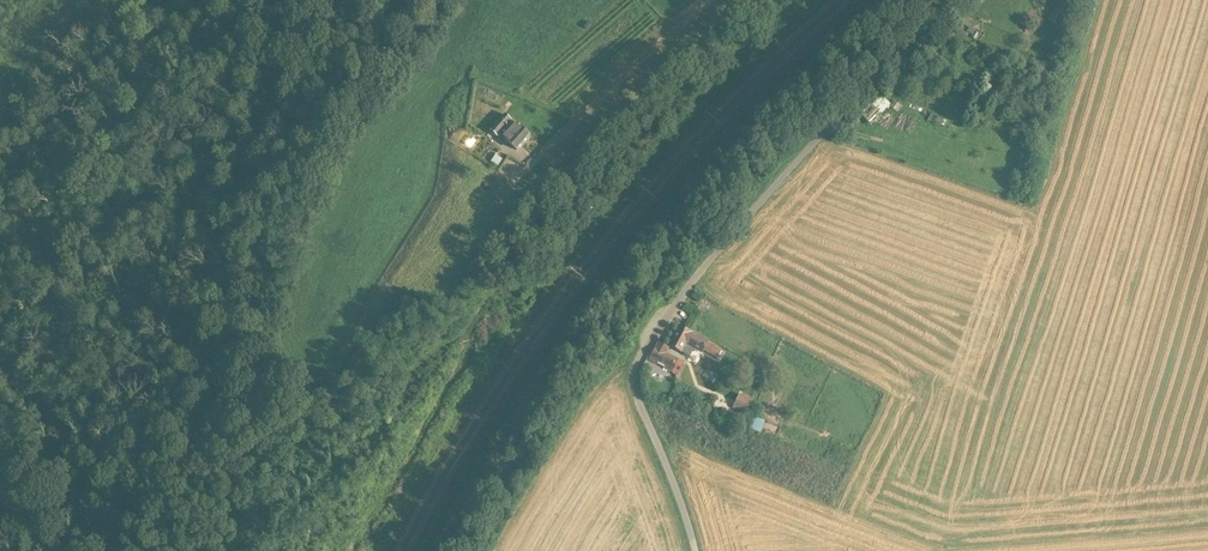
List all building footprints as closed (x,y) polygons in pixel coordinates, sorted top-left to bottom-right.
[(505,115),(490,131),(497,137),(499,135),(517,151),(529,137),(505,115)] [(679,328),(669,347),(681,353),(685,344),(702,352),(703,350),(710,354),(714,346),(679,328)] [(682,364),(655,349),(649,360),(676,375),(682,364)] [(739,395),(732,409),(744,416),(752,401),(739,395)] [(752,417),(749,428),(761,432),(765,422),(752,417)]
